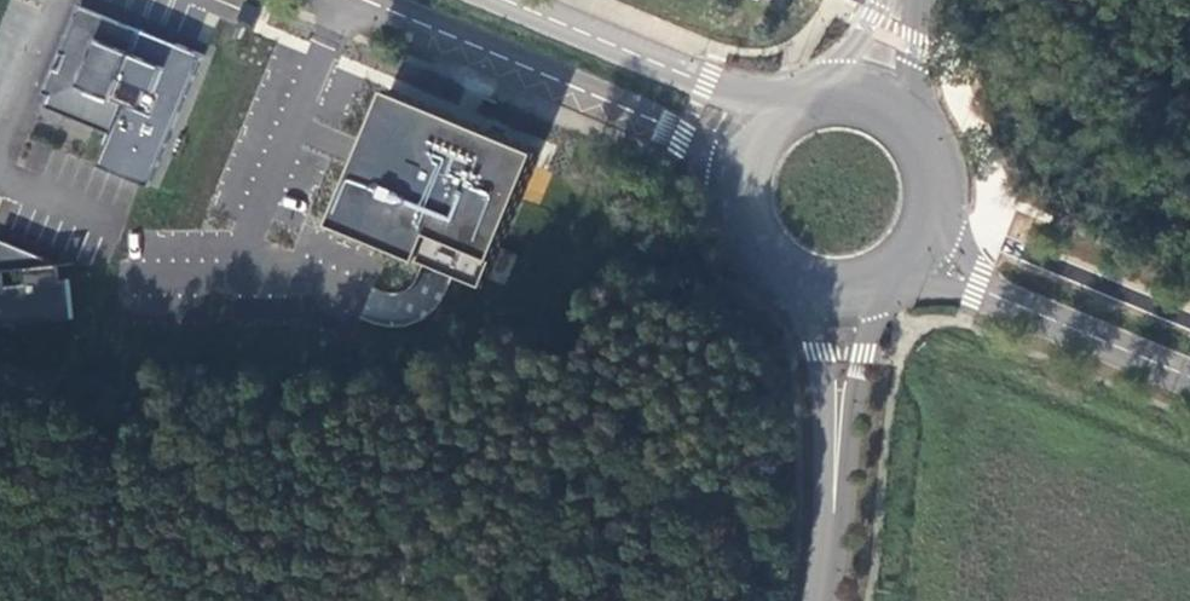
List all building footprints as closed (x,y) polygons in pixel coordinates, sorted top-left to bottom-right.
[(201,56),(76,5),(55,54),(62,56),(56,71),(49,68),(39,93),(46,97),(41,107),(110,135),(98,164),(140,181),(148,184),(201,56)] [(534,159),(378,96),(323,229),(480,289),(534,159)] [(68,319),(64,280),(59,280),(57,264),(0,240),(0,326),(68,319)]
